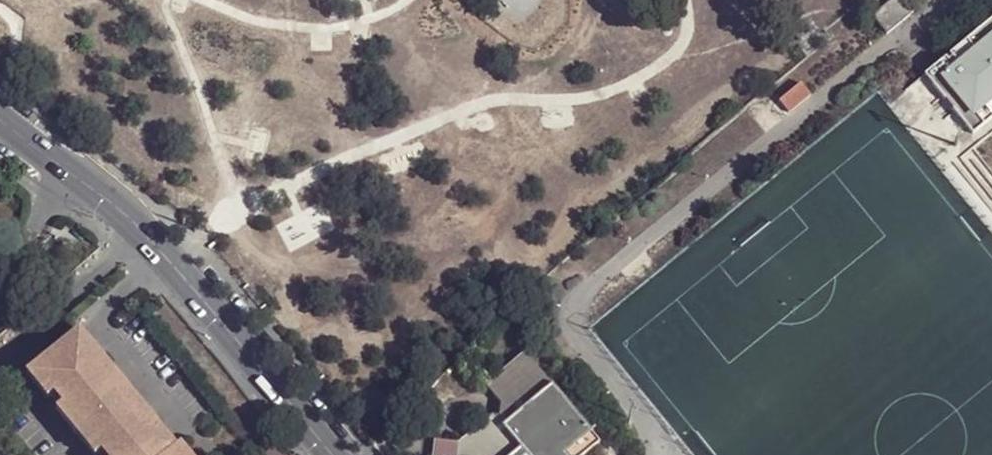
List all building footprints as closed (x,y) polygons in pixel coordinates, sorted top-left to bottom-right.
[(881,10),(896,29),(921,6),(916,0),(893,0),(881,10)] [(925,76),(949,104),(969,128),(975,135),(991,120),(991,19),(925,76)] [(800,84),(778,102),(788,114),(810,95),(800,84)] [(79,333),(34,370),(105,454),(187,454),(181,447),(176,451),(79,333)] [(523,350),(484,381),(499,398),(497,412),(485,411),(454,436),(463,437),(461,454),(574,454),(586,445),(594,438),(523,350)] [(454,436),(435,434),(433,454),(461,454),(463,437),(454,436)]
